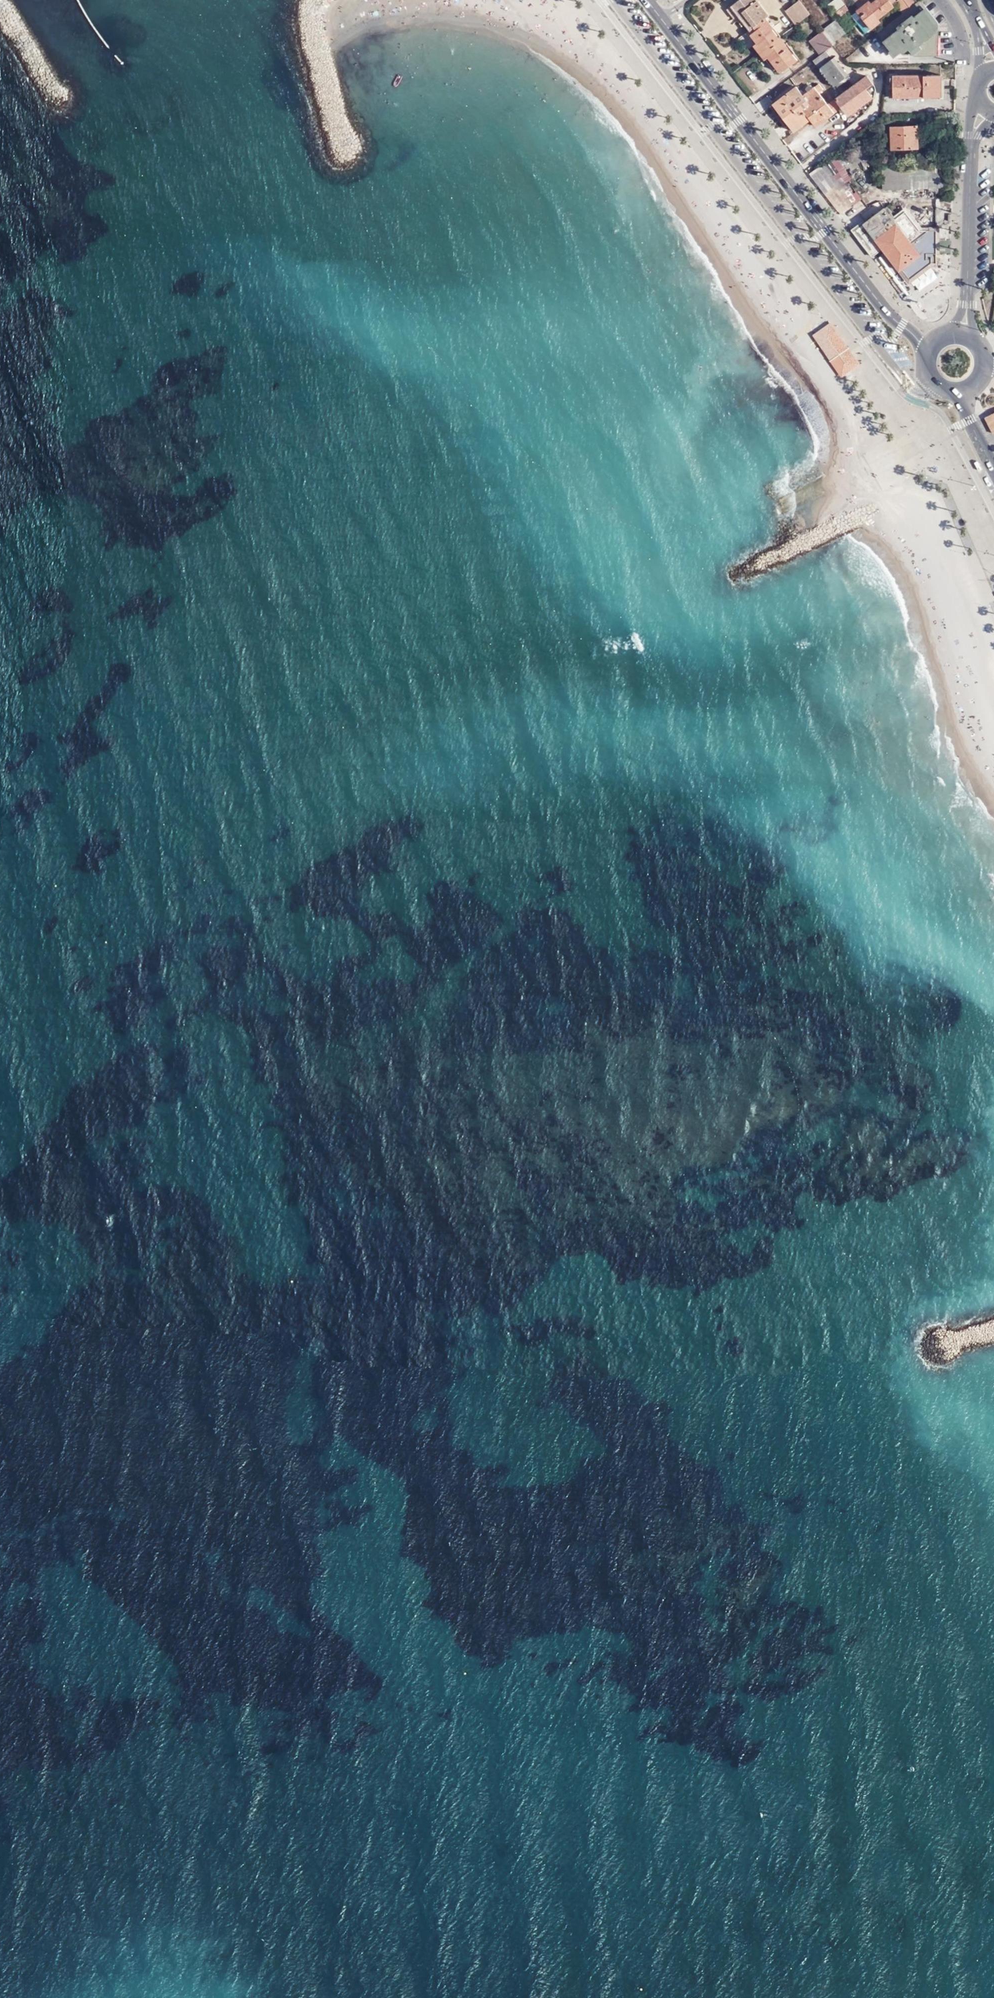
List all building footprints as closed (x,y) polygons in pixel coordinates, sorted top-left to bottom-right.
[(759,53),(779,38),(772,29),(774,28),(766,18),(769,16),(757,0),(739,0),(727,10),(734,19),(734,18),(738,16),(752,34),(751,35),(757,43),(755,45),(754,46),(759,53)] [(847,7),(842,0),(834,0),(828,5),(836,15),(847,7)] [(896,5),(897,4),(896,2),(894,0),(876,0),(872,4),(869,1),(856,11),(857,11),(851,16),(865,33),(871,29),(871,30),(881,22),(878,20),(896,5)] [(903,14),(910,8),(904,0),(898,0),(896,2),(897,4),(896,5),(903,14)] [(917,2),(915,0),(904,0),(910,8),(917,2)] [(810,15),(799,1),(785,11),(796,25),(810,15)] [(924,9),(918,2),(917,2),(910,8),(903,14),(878,34),(883,41),(896,57),(901,52),(903,54),(909,49),(913,55),(939,56),(940,27),(939,25),(939,22),(926,7),(924,9)] [(850,10),(847,7),(836,15),(839,19),(850,10)] [(738,16),(734,18),(755,45),(757,43),(751,35),(752,34),(738,16)] [(822,31),(832,44),(845,33),(836,21),(822,31)] [(822,31),(809,41),(820,55),(826,51),(833,46),(832,44),(822,31)] [(798,60),(781,37),(759,53),(765,60),(768,57),(777,69),(779,71),(780,72),(782,72),(798,60)] [(846,78),(826,51),(820,55),(813,61),(833,88),(846,78)] [(867,75),(836,99),(848,116),(873,98),(866,89),(873,84),(867,75)] [(941,97),(942,75),(893,75),(893,97),(941,97)] [(820,126),(842,108),(835,100),(834,99),(828,104),(819,93),(824,90),(819,84),(803,96),(796,86),(773,104),(795,133),(811,121),(814,118),(820,126)] [(817,128),(820,126),(814,118),(811,121),(817,128)] [(919,148),(918,126),(891,127),(892,150),(919,148)] [(859,143),(836,156),(809,173),(839,213),(861,198),(855,190),(853,191),(847,181),(852,179),(848,173),(869,160),(859,143)] [(863,223),(852,231),(872,257),(882,250),(899,272),(903,269),(910,279),(931,263),(931,253),(936,254),(936,232),(929,231),(923,235),(905,212),(893,220),(884,208),(863,223)] [(848,226),(859,218),(857,216),(847,224),(848,226)] [(863,223),(859,218),(848,226),(852,231),(863,223)] [(813,336),(842,377),(849,372),(860,365),(831,323),(827,326),(813,336)] [(985,418),(993,434),(993,413),(985,418)]
